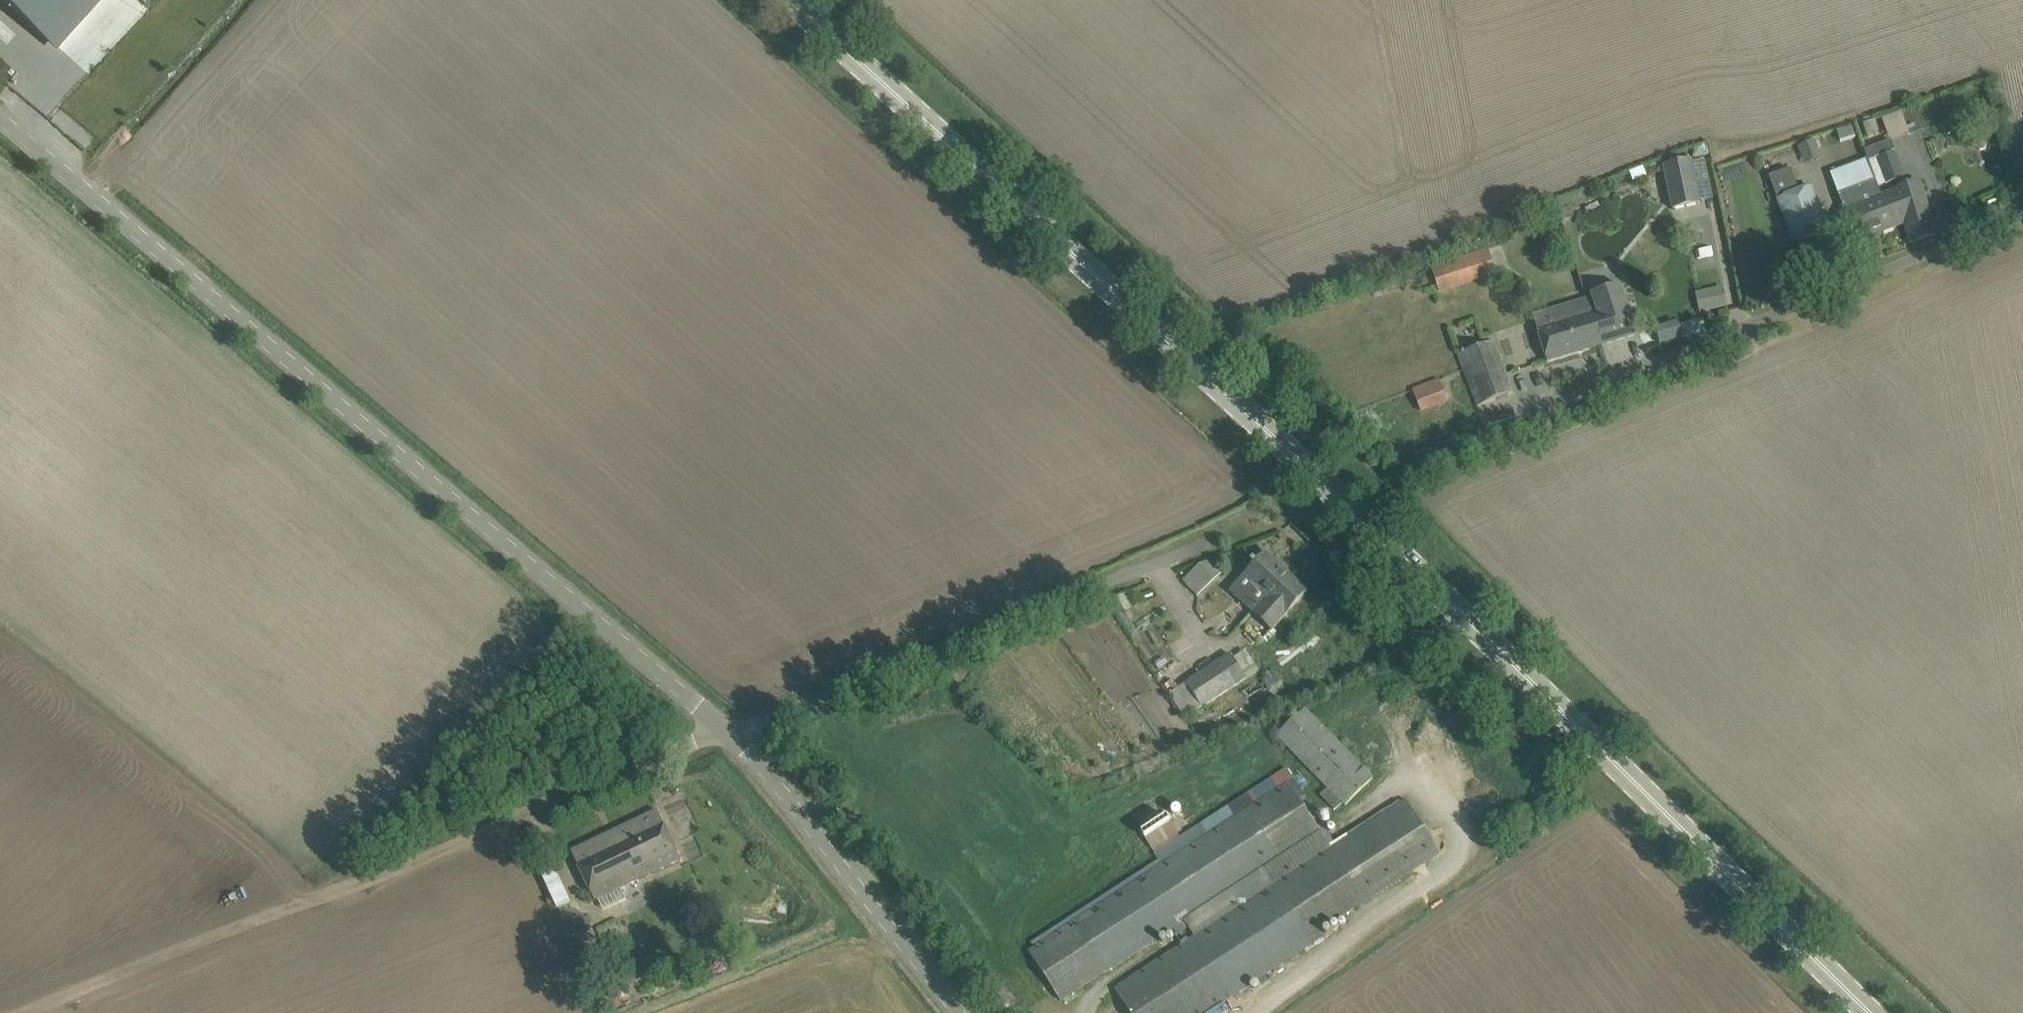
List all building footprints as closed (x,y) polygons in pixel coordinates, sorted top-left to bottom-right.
[(59,47),(102,0),(7,0),(59,47)] [(171,0),(163,0),(159,6),(165,10),(171,0)] [(1888,119),(1896,137),(1913,129),(1904,111),(1888,119)] [(1875,120),(1864,124),(1868,138),(1880,134),(1875,120)] [(1797,146),(1805,165),(1823,157),(1815,139),(1797,146)] [(1895,151),(1875,159),(1885,184),(1905,176),(1895,151)] [(1692,159),(1662,165),(1672,210),(1701,204),(1692,159)] [(1811,186),(1799,191),(1790,168),(1769,176),(1794,243),(1828,230),(1811,186)] [(1864,184),(1836,195),(1851,231),(1850,232),(1851,234),(1852,233),(1856,243),(1894,227),(1883,195),(1881,196),(1878,187),(1875,180),(1864,184)] [(1911,243),(1936,234),(1919,182),(1883,195),(1894,227),(1904,223),(1911,243)] [(1487,249),(1431,267),(1439,293),(1495,275),(1487,249)] [(1591,312),(1601,346),(1635,335),(1620,284),(1591,293),(1597,310),(1591,312)] [(1726,286),(1699,290),(1701,310),(1728,307),(1726,286)] [(1601,346),(1591,312),(1537,329),(1541,343),(1547,362),(1601,346)] [(1660,326),(1664,341),(1687,335),(1684,320),(1660,326)] [(1513,393),(1506,374),(1494,341),(1457,354),(1470,387),(1477,406),(1513,393)] [(1421,409),(1447,398),(1439,380),(1413,390),(1421,409)] [(1253,583),(1238,600),(1252,613),(1268,596),(1271,599),(1292,576),(1265,552),(1257,561),(1254,558),(1250,564),(1252,566),(1244,575),(1253,583)] [(1221,574),(1209,561),(1193,572),(1207,587),(1221,574)] [(1271,599),(1268,596),(1252,613),(1272,631),(1308,591),(1292,576),(1271,599)] [(1208,669),(1224,693),(1246,679),(1245,677),(1257,670),(1247,653),(1234,660),(1230,655),(1208,669)] [(1169,695),(1185,718),(1202,708),(1224,693),(1208,669),(1169,695)] [(1252,708),(1284,688),(1273,670),(1241,690),(1252,708)] [(1303,710),(1298,703),(1291,710),(1295,717),(1276,736),(1327,789),(1320,797),(1336,814),(1343,806),(1345,807),(1373,778),(1304,709),(1303,710)] [(1025,947),(1028,951),(1053,989),(1061,1001),(1104,973),(1173,928),(1178,934),(1188,927),(1195,938),(1115,989),(1130,1012),(1204,1012),(1324,936),(1320,930),(1441,852),(1407,800),(1400,805),(1397,800),(1334,841),(1286,766),(1184,833),(1176,821),(1174,823),(1167,814),(1140,832),(1152,851),(1158,860),(1025,947)] [(625,900),(620,889),(681,860),(657,811),(571,852),(594,901),(597,899),(603,911),(625,900)]
